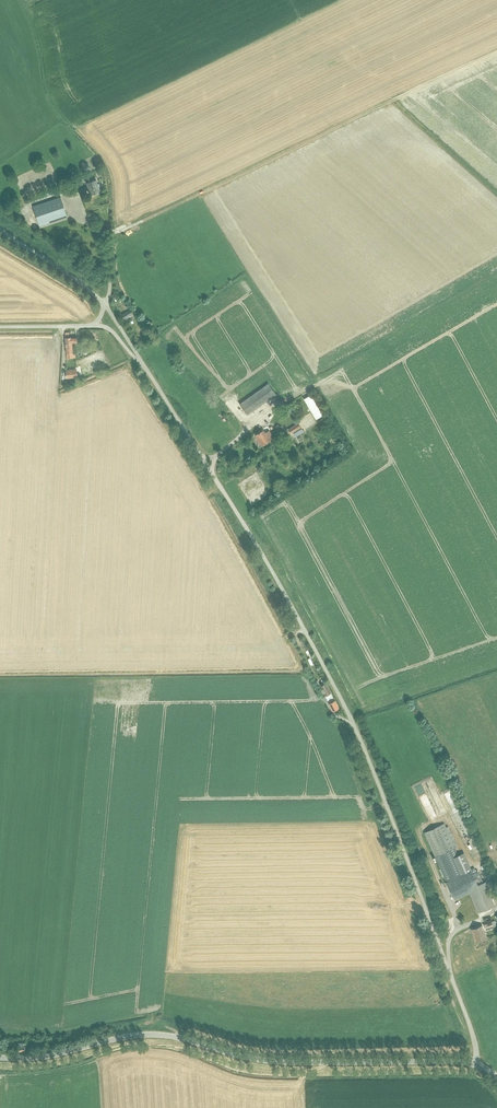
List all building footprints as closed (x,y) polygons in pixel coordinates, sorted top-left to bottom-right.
[(87,186),(87,187),(89,192),(90,192),(91,195),(100,192),(96,180),(87,183),(89,186),(87,187),(87,186)] [(40,227),(67,218),(60,198),(33,207),(40,227)] [(130,309),(121,315),(124,320),(133,314),(130,309)] [(65,332),(66,338),(66,343),(67,353),(73,352),(72,343),(77,342),(76,337),(69,337),(69,332),(65,332)] [(268,384),(239,404),(247,415),(275,394),(268,384)] [(309,395),(304,399),(316,419),(322,416),(323,415),(311,395),(309,395)] [(290,434),(300,428),(297,424),(288,430),(290,434)] [(226,428),(222,432),(227,437),(231,434),(226,428)] [(302,429),(294,434),(296,437),(304,432),(302,429)] [(263,430),(255,436),(261,446),(269,441),(274,438),(269,431),(265,434),(263,430)] [(300,641),(306,651),(309,650),(303,639),(300,641)] [(325,682),(320,685),(328,701),(333,710),(334,711),(337,710),(336,709),(339,707),(333,698),(331,693),(325,682)] [(442,793),(445,800),(449,798),(448,796),(451,795),(449,790),(442,793)] [(451,815),(459,811),(453,798),(445,801),(451,815)] [(429,819),(435,816),(429,805),(423,809),(429,819)] [(470,869),(463,853),(458,855),(455,848),(444,824),(424,833),(435,857),(446,882),(452,893),(455,899),(464,895),(471,891),(475,899),(480,912),(490,908),(495,906),(491,896),(485,882),(483,883),(477,871),(475,872),(473,868),(470,869)] [(463,840),(468,838),(464,826),(458,828),(463,840)] [(483,923),(485,928),(495,924),(493,919),(483,923)] [(485,938),(481,926),(471,929),(475,942),(485,938)] [(25,1051),(25,1043),(18,1043),(18,1046),(14,1046),(14,1049),(14,1051),(25,1051)]
